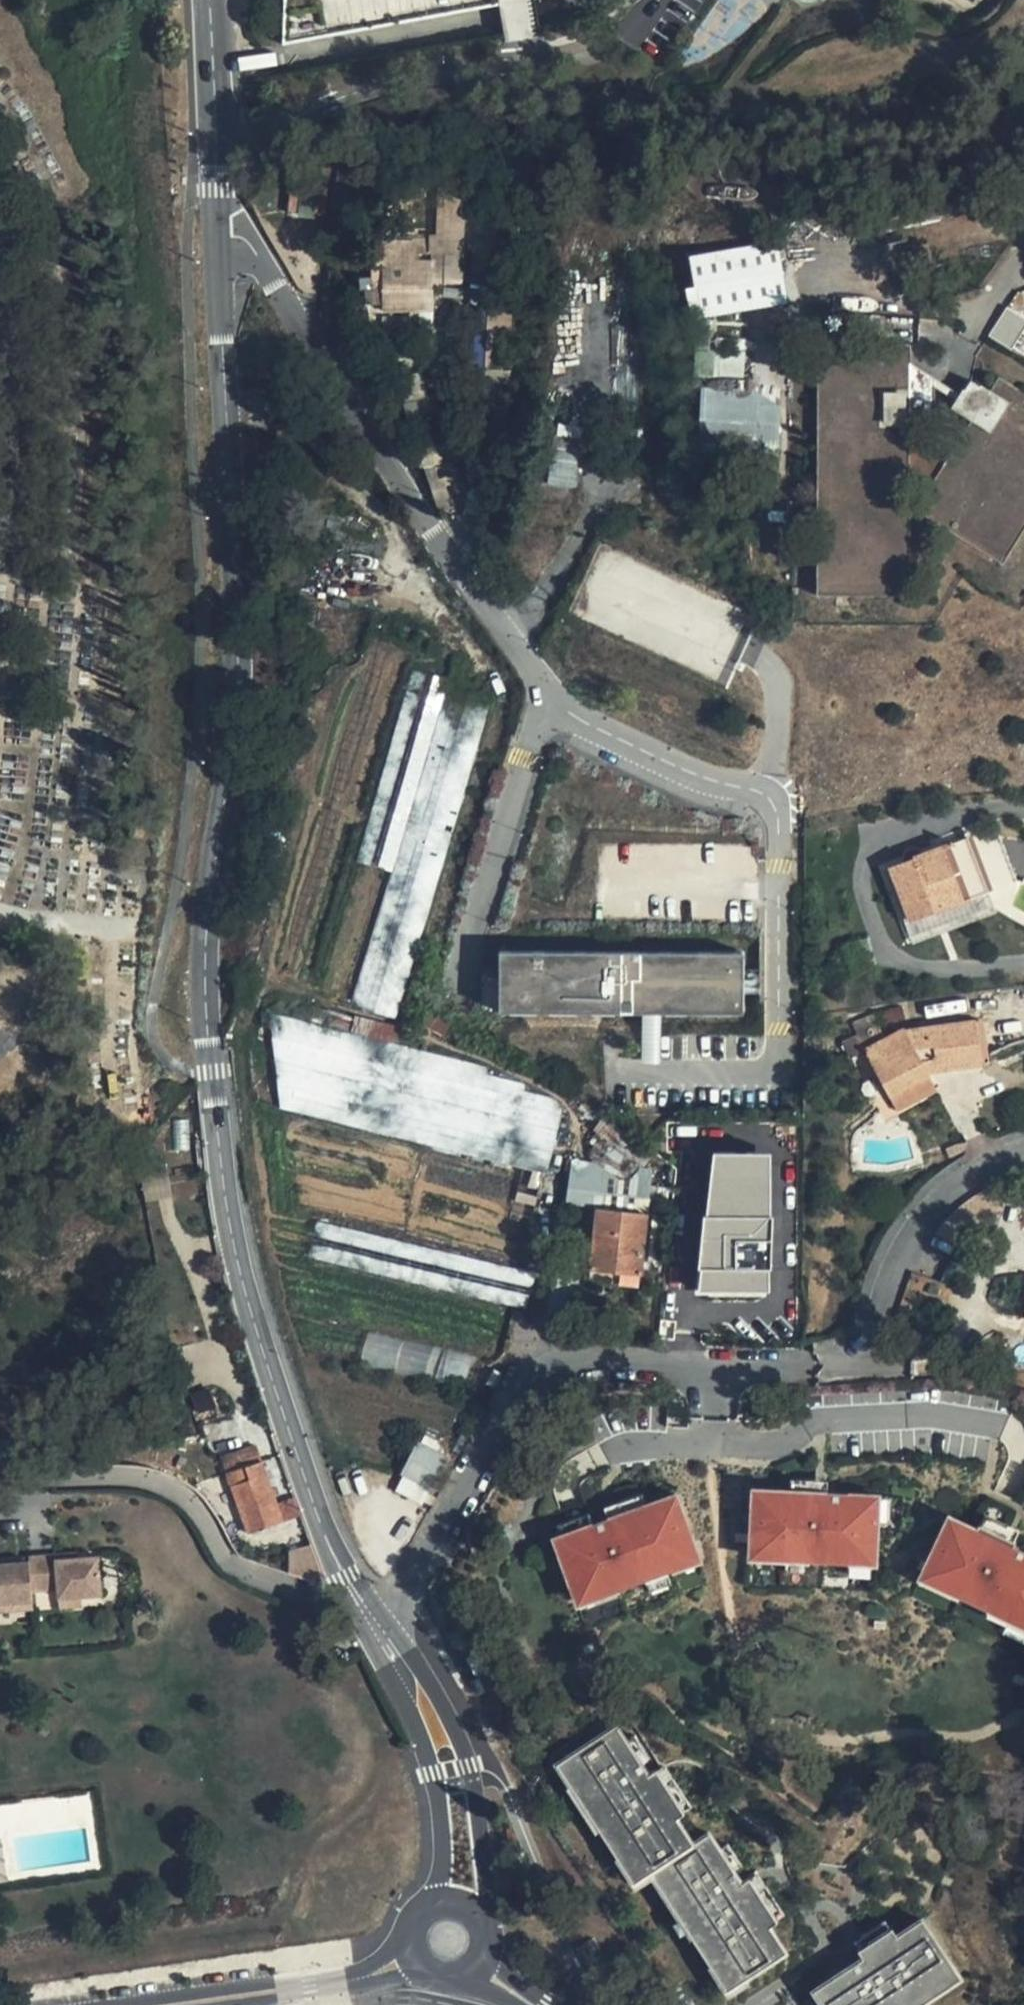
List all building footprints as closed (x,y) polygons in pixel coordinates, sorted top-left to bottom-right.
[(280,42),(513,0),(281,0),(280,42)] [(433,194),(433,206),(453,206),(454,194),(433,194)] [(464,233),(414,232),(414,250),(425,250),(446,250),(446,275),(464,275),(464,233)] [(379,302),(430,301),(429,256),(415,256),(401,256),(401,236),(377,236),(379,302)] [(778,243),(689,257),(699,319),(787,305),(778,243)] [(507,310),(485,309),(484,372),(506,372),(507,310)] [(989,336),(1009,349),(1023,327),(1023,323),(1006,312),(989,336)] [(817,350),(817,601),(908,600),(908,553),(910,425),(930,425),(930,389),(910,375),(910,350),(817,350)] [(415,374),(400,377),(413,430),(427,426),(415,374)] [(1002,563),(1023,528),(1023,394),(997,378),(990,390),(981,384),(978,388),(969,382),(965,389),(962,388),(950,410),(971,423),(916,511),(1002,563)] [(701,453),(776,453),(776,408),(752,391),(701,391),(701,453)] [(435,441),(422,445),(427,465),(441,461),(435,441)] [(588,633),(794,730),(797,649),(609,561),(578,628),(588,633)] [(372,637),(270,981),(399,1023),(495,705),(452,692),(461,663),(372,637)] [(898,917),(981,884),(960,831),(932,842),(877,864),(898,917)] [(744,954),(487,948),(486,1012),(743,1017),(744,954)] [(853,1061),(867,1054),(889,1043),(875,1015),(855,1025),(861,1037),(845,1044),(853,1061)] [(489,1071),(270,1020),(289,1113),(550,1180),(568,1103),(528,1094),(529,1086),(488,1076),(489,1071)] [(981,1023),(913,1032),(889,1043),(867,1054),(892,1100),(932,1079),(988,1072),(981,1023)] [(932,1079),(892,1100),(902,1119),(919,1110),(942,1099),(932,1079)] [(647,1170),(600,1135),(589,1152),(600,1160),(596,1166),(632,1191),(647,1170)] [(725,1176),(720,1215),(713,1260),(737,1263),(736,1270),(765,1272),(767,1248),(752,1247),(755,1219),(745,1218),(748,1179),(725,1176)] [(594,1202),(588,1261),(613,1264),(636,1266),(642,1208),(594,1202)] [(330,1318),(505,1360),(520,1318),(545,1320),(552,1275),(310,1216),(330,1318)] [(611,1272),(613,1264),(588,1261),(587,1270),(611,1272)] [(403,1365),(403,1370),(430,1371),(430,1342),(370,1341),(370,1364),(403,1365)] [(204,1389),(188,1395),(196,1418),(213,1412),(204,1389)] [(449,1455),(417,1441),(394,1489),(426,1503),(449,1455)] [(257,1446),(222,1458),(248,1534),(283,1522),(257,1446)] [(827,1481),(791,1479),(789,1492),(752,1490),(749,1559),(784,1561),(784,1572),(808,1574),(808,1562),(847,1564),(846,1576),(870,1577),(870,1566),(875,1565),(878,1496),(826,1494),(827,1481)] [(592,1525),(585,1504),(560,1512),(565,1523),(557,1525),(561,1536),(554,1539),(576,1600),(583,1597),(587,1608),(620,1596),(618,1590),(644,1581),(648,1591),(670,1584),(667,1573),(698,1562),(694,1551),(696,1550),(676,1495),(646,1506),(641,1494),(617,1503),(621,1515),(592,1525)] [(976,1525),(974,1530),(947,1517),(927,1559),(922,1557),(917,1568),(923,1572),(918,1583),(956,1602),(959,1599),(985,1611),(984,1614),(1023,1633),(1023,1552),(1012,1547),(1013,1541),(976,1525)] [(27,1557),(28,1562),(30,1592),(58,1589),(58,1599),(81,1597),(101,1596),(98,1556),(77,1558),(55,1560),(55,1555),(27,1557)] [(31,1601),(30,1592),(28,1562),(0,1564),(0,1604),(31,1601)] [(81,1597),(58,1599),(59,1608),(82,1607),(81,1597)] [(0,1604),(0,1612),(31,1610),(31,1601),(0,1604)] [(626,1742),(615,1726),(556,1764),(570,1785),(565,1788),(595,1834),(600,1832),(616,1857),(625,1852),(641,1877),(649,1872),(666,1899),(662,1902),(688,1942),(693,1939),(709,1965),(729,1997),(785,1952),(769,1927),(784,1915),(758,1875),(741,1884),(732,1871),(741,1866),(727,1845),(719,1850),(708,1834),(692,1843),(675,1818),(692,1807),(663,1765),(647,1775),(639,1763),(649,1757),(635,1737),(626,1742)] [(885,1921),(852,1941),(861,1959),(812,1991),(819,2004),(921,2004),(959,1981),(922,1920),(896,1937),(885,1921)]
